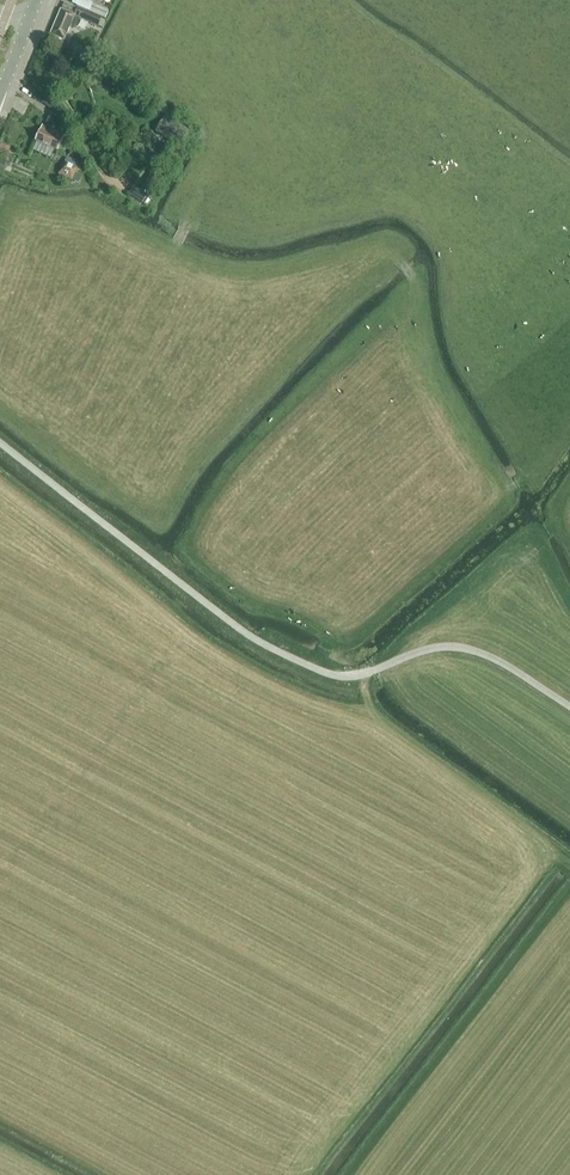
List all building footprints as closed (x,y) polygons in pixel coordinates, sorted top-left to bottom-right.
[(90,11),(106,18),(109,11),(93,4),(90,11)] [(74,16),(60,10),(50,35),(64,40),(70,27),(75,30),(80,19),(98,26),(101,19),(78,8),(74,16)] [(66,49),(72,52),(74,45),(69,42),(66,49)] [(86,50),(74,45),(72,52),(71,52),(83,57),(86,50)] [(38,93),(34,98),(50,109),(49,110),(56,113),(58,108),(38,93)] [(66,117),(51,111),(47,121),(62,127),(66,117)] [(179,147),(188,134),(166,118),(156,132),(179,147)] [(58,152),(65,136),(42,126),(40,132),(39,132),(35,142),(58,152)] [(64,164),(63,164),(59,162),(55,171),(59,173),(59,175),(72,181),(72,180),(78,183),(83,172),(79,165),(77,164),(77,163),(66,158),(64,164)] [(144,208),(162,181),(151,174),(140,191),(134,186),(127,196),(144,208)]
